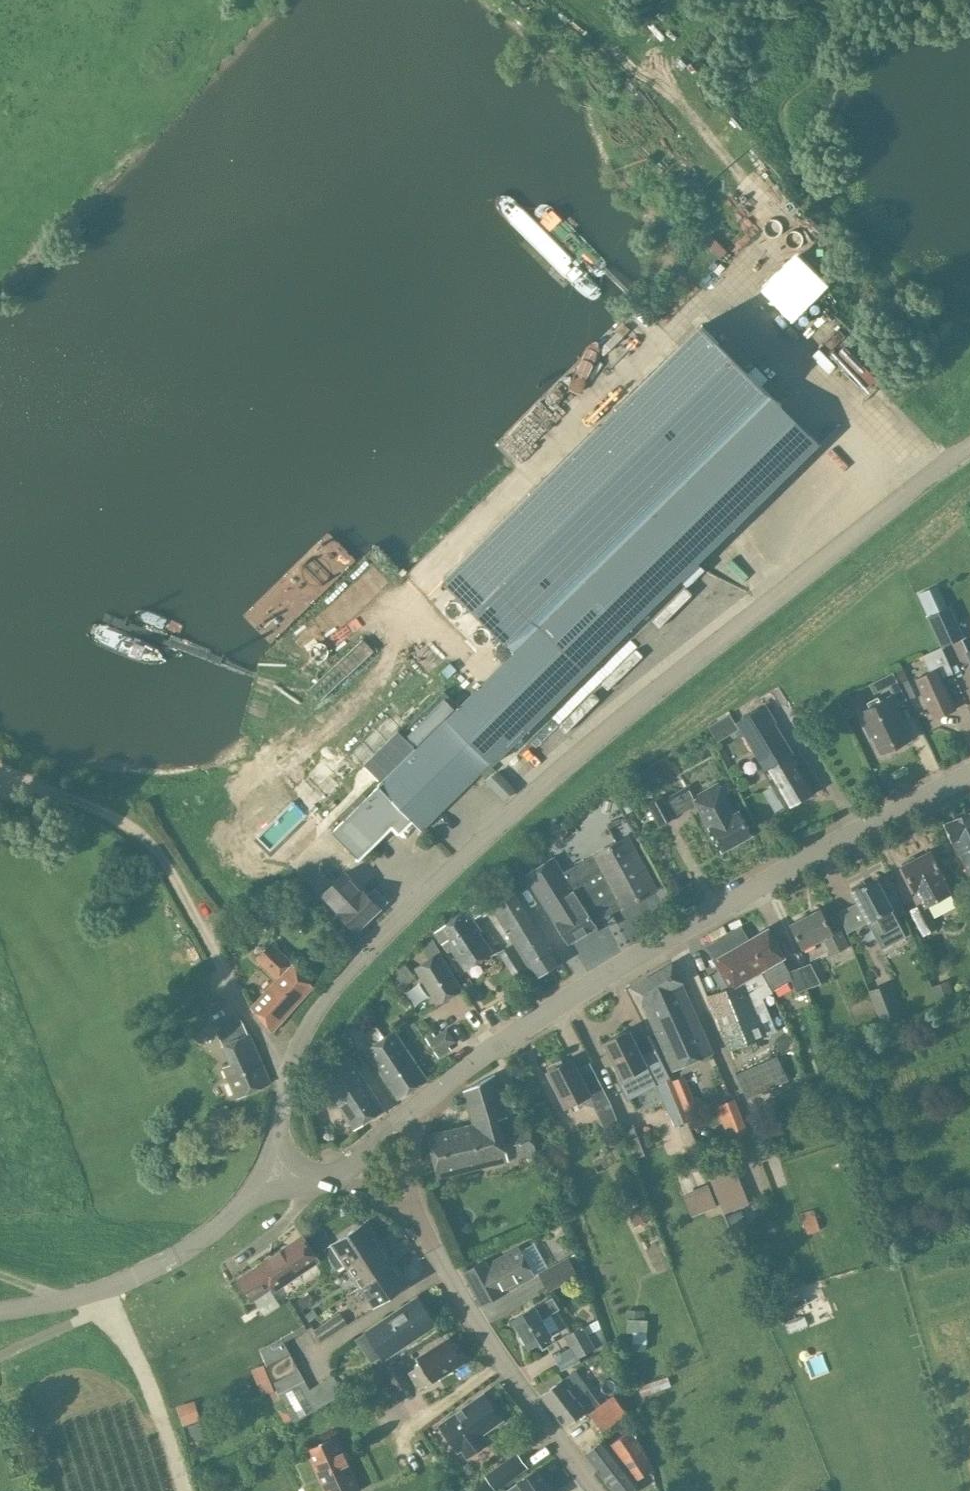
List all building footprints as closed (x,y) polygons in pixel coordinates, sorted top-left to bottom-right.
[(738,231),(720,249),(738,267),(757,249),(738,231)] [(820,443),(703,324),(444,579),(503,638),(497,644),(497,653),(503,660),(459,705),(444,690),(401,732),(399,730),(365,764),(381,781),(378,784),(380,785),(333,831),(356,855),(357,860),(361,860),(392,828),(398,834),(401,833),(414,822),(422,831),(492,762),(494,764),(682,579),(688,585),(702,570),(703,568),(698,563),(820,443)] [(929,615),(947,606),(937,584),(919,593),(929,615)] [(965,637),(950,605),(947,606),(929,615),(928,615),(943,647),(965,637)] [(954,672),(942,647),(923,655),(930,672),(916,678),(934,718),(956,709),(942,677),(954,672)] [(903,668),(895,672),(900,683),(908,679),(903,668)] [(888,684),(897,703),(905,699),(892,671),(884,675),(888,684)] [(751,712),(736,721),(767,771),(765,772),(773,785),(764,790),(775,810),(784,804),(786,808),(817,790),(795,754),(794,755),(764,704),(762,706),(755,695),(744,702),(751,712)] [(911,740),(889,695),(860,709),(865,720),(863,721),(871,739),(874,738),(882,754),(884,753),(887,754),(894,751),(895,748),(911,740)] [(515,789),(498,772),(489,781),(506,798),(515,789)] [(718,783),(696,795),(694,797),(695,799),(693,801),(695,804),(721,851),(753,833),(740,811),(736,813),(721,785),(720,786),(718,783)] [(662,797),(648,805),(660,826),(674,818),(673,816),(695,804),(693,801),(695,799),(694,797),(696,795),(691,785),(663,800),(662,797)] [(631,795),(621,800),(628,813),(638,807),(631,795)] [(944,822),(958,855),(961,854),(969,873),(969,811),(944,822)] [(659,890),(629,833),(587,856),(561,870),(553,858),(527,876),(569,942),(596,925),(595,923),(622,907),(623,909),(659,890)] [(903,865),(901,866),(915,892),(917,891),(923,902),(909,909),(924,935),(939,926),(927,904),(951,891),(943,877),(944,876),(931,850),(915,859),(913,856),(902,862),(903,865)] [(362,887),(346,871),(322,894),(357,930),(382,906),(381,906),(388,900),(376,888),(369,894),(363,887),(362,887)] [(863,881),(852,887),(854,891),(852,892),(867,921),(868,921),(878,941),(895,933),(893,928),(898,925),(895,919),(907,913),(893,887),(883,891),(877,879),(865,885),(863,881)] [(562,960),(520,891),(492,907),(535,977),(562,960)] [(481,930),(467,909),(435,932),(443,944),(447,941),(467,969),(493,951),(479,931),(481,930)] [(831,932),(819,909),(790,924),(802,948),(822,937),(831,955),(848,946),(839,928),(831,932)] [(749,939),(750,939),(742,925),(708,946),(716,959),(714,960),(722,972),(715,976),(723,989),(707,996),(729,1050),(766,1036),(756,1012),(767,1008),(763,996),(772,991),(762,974),(767,971),(766,967),(749,939)] [(797,992),(808,987),(799,967),(790,970),(782,957),(784,956),(768,928),(750,939),(749,939),(766,967),(767,971),(762,974),(772,991),(792,979),(797,992)] [(314,986),(273,943),(257,958),(278,978),(252,1006),(272,1031),(314,986)] [(511,944),(499,951),(514,977),(527,970),(511,944)] [(464,990),(442,955),(418,970),(440,1005),(464,990)] [(396,985),(400,990),(406,985),(417,978),(405,962),(396,970),(389,975),(393,980),(396,985)] [(799,967),(808,987),(821,982),(811,962),(799,967)] [(671,963),(632,986),(651,1022),(672,1069),(711,1051),(681,983),(683,982),(671,963)] [(949,980),(932,987),(937,1000),(954,993),(949,980)] [(470,981),(462,986),(472,1002),(480,997),(470,981)] [(902,1017),(889,983),(869,990),(883,1025),(902,1017)] [(224,1067),(237,1097),(271,1082),(258,1052),(249,1033),(248,1034),(242,1019),(217,1030),(224,1044),(232,1063),(224,1067)] [(436,1037),(429,1041),(439,1056),(450,1048),(448,1045),(455,1040),(447,1029),(436,1037)] [(629,1029),(603,1042),(620,1076),(616,1078),(627,1099),(670,1078),(656,1049),(641,1055),(629,1029)] [(427,1078),(394,1030),(365,1049),(398,1098),(427,1078)] [(385,1109),(351,1057),(321,1077),(355,1128),(385,1109)] [(788,1081),(777,1057),(736,1074),(747,1098),(788,1081)] [(561,1059),(549,1065),(550,1068),(546,1070),(564,1106),(580,1099),(582,1102),(592,1106),(594,1105),(596,1109),(610,1102),(598,1077),(584,1084),(571,1058),(563,1062),(561,1059)] [(472,1123),(428,1134),(439,1177),(510,1159),(502,1131),(499,1118),(508,1115),(496,1073),(463,1091),(472,1123)] [(686,1075),(676,1079),(688,1110),(698,1105),(686,1075)] [(665,1104),(675,1126),(689,1120),(681,1101),(680,1097),(665,1104)] [(749,1132),(734,1097),(715,1105),(730,1140),(749,1132)] [(631,1143),(642,1139),(637,1125),(626,1129),(631,1143)] [(642,1146),(630,1151),(633,1158),(645,1154),(642,1146)] [(725,1210),(749,1204),(740,1168),(716,1174),(725,1210)] [(691,1214),(717,1209),(713,1188),(687,1193),(691,1214)] [(555,1204),(541,1211),(546,1223),(561,1217),(555,1204)] [(645,1204),(629,1212),(636,1225),(652,1217),(645,1204)] [(810,1232),(823,1228),(816,1207),(803,1212),(810,1232)] [(346,1265),(382,1241),(368,1220),(323,1249),(338,1272),(347,1266),(346,1265)] [(274,1290),(319,1260),(302,1234),(257,1265),(257,1266),(238,1279),(252,1300),(272,1287),(274,1290)] [(360,1286),(395,1262),(382,1241),(346,1265),(347,1266),(360,1286)] [(535,1275),(520,1246),(489,1263),(487,1260),(465,1272),(483,1304),(535,1275)] [(583,1271),(576,1252),(569,1256),(569,1255),(538,1272),(549,1291),(578,1275),(578,1274),(583,1271)] [(395,1262),(360,1286),(373,1306),(409,1283),(395,1262)] [(802,1286),(775,1296),(784,1321),(789,1333),(796,1331),(809,1326),(805,1314),(801,1305),(808,1303),(802,1286)] [(310,1292),(298,1300),(304,1308),(315,1300),(310,1292)] [(435,1323),(417,1296),(366,1330),(383,1356),(435,1323)] [(560,1308),(553,1296),(513,1319),(521,1334),(519,1338),(524,1345),(527,1344),(529,1347),(550,1335),(541,1319),(560,1308)] [(349,1323),(341,1312),(314,1329),(322,1341),(349,1323)] [(632,1317),(633,1342),(651,1341),(651,1317),(632,1317)] [(606,1342),(598,1319),(584,1326),(583,1325),(564,1335),(571,1347),(554,1356),(562,1370),(581,1359),(580,1357),(606,1342)] [(282,1337),(260,1348),(266,1363),(290,1352),(282,1337)] [(450,1340),(448,1337),(418,1357),(422,1363),(409,1371),(420,1388),(463,1361),(457,1351),(459,1347),(456,1341),(450,1340)] [(298,1366),(290,1352),(266,1363),(273,1379),(273,1378),(298,1366)] [(411,1381),(398,1359),(381,1370),(395,1392),(411,1381)] [(257,1382),(269,1377),(263,1364),(252,1369),(257,1382)] [(273,1378),(278,1388),(279,1390),(305,1379),(298,1366),(273,1378)] [(576,1370),(543,1395),(566,1425),(588,1409),(578,1396),(589,1388),(576,1370)] [(279,1390),(293,1421),(293,1422),(344,1393),(332,1373),(310,1388),(305,1379),(279,1390)] [(399,1401),(382,1374),(363,1386),(381,1413),(399,1401)] [(667,1376),(638,1386),(642,1396),(671,1385),(667,1376)] [(614,1392),(589,1411),(603,1429),(628,1410),(614,1392)] [(445,1421),(440,1425),(458,1450),(463,1446),(470,1456),(490,1442),(482,1432),(501,1418),(484,1393),(445,1421)] [(195,1400),(178,1406),(184,1424),(201,1419),(195,1400)] [(216,1415),(188,1425),(192,1435),(193,1435),(195,1439),(206,1435),(204,1430),(220,1425),(216,1415)] [(633,1427),(610,1445),(605,1439),(586,1452),(615,1490),(633,1490),(640,1486),(636,1481),(654,1468),(633,1427)] [(307,1450),(311,1456),(296,1463),(305,1483),(320,1476),(326,1490),(355,1490),(359,1489),(335,1437),(307,1450)] [(488,1474),(497,1487),(529,1465),(520,1452),(488,1474)] [(537,1469),(506,1489),(508,1490),(552,1490),(537,1469)]
